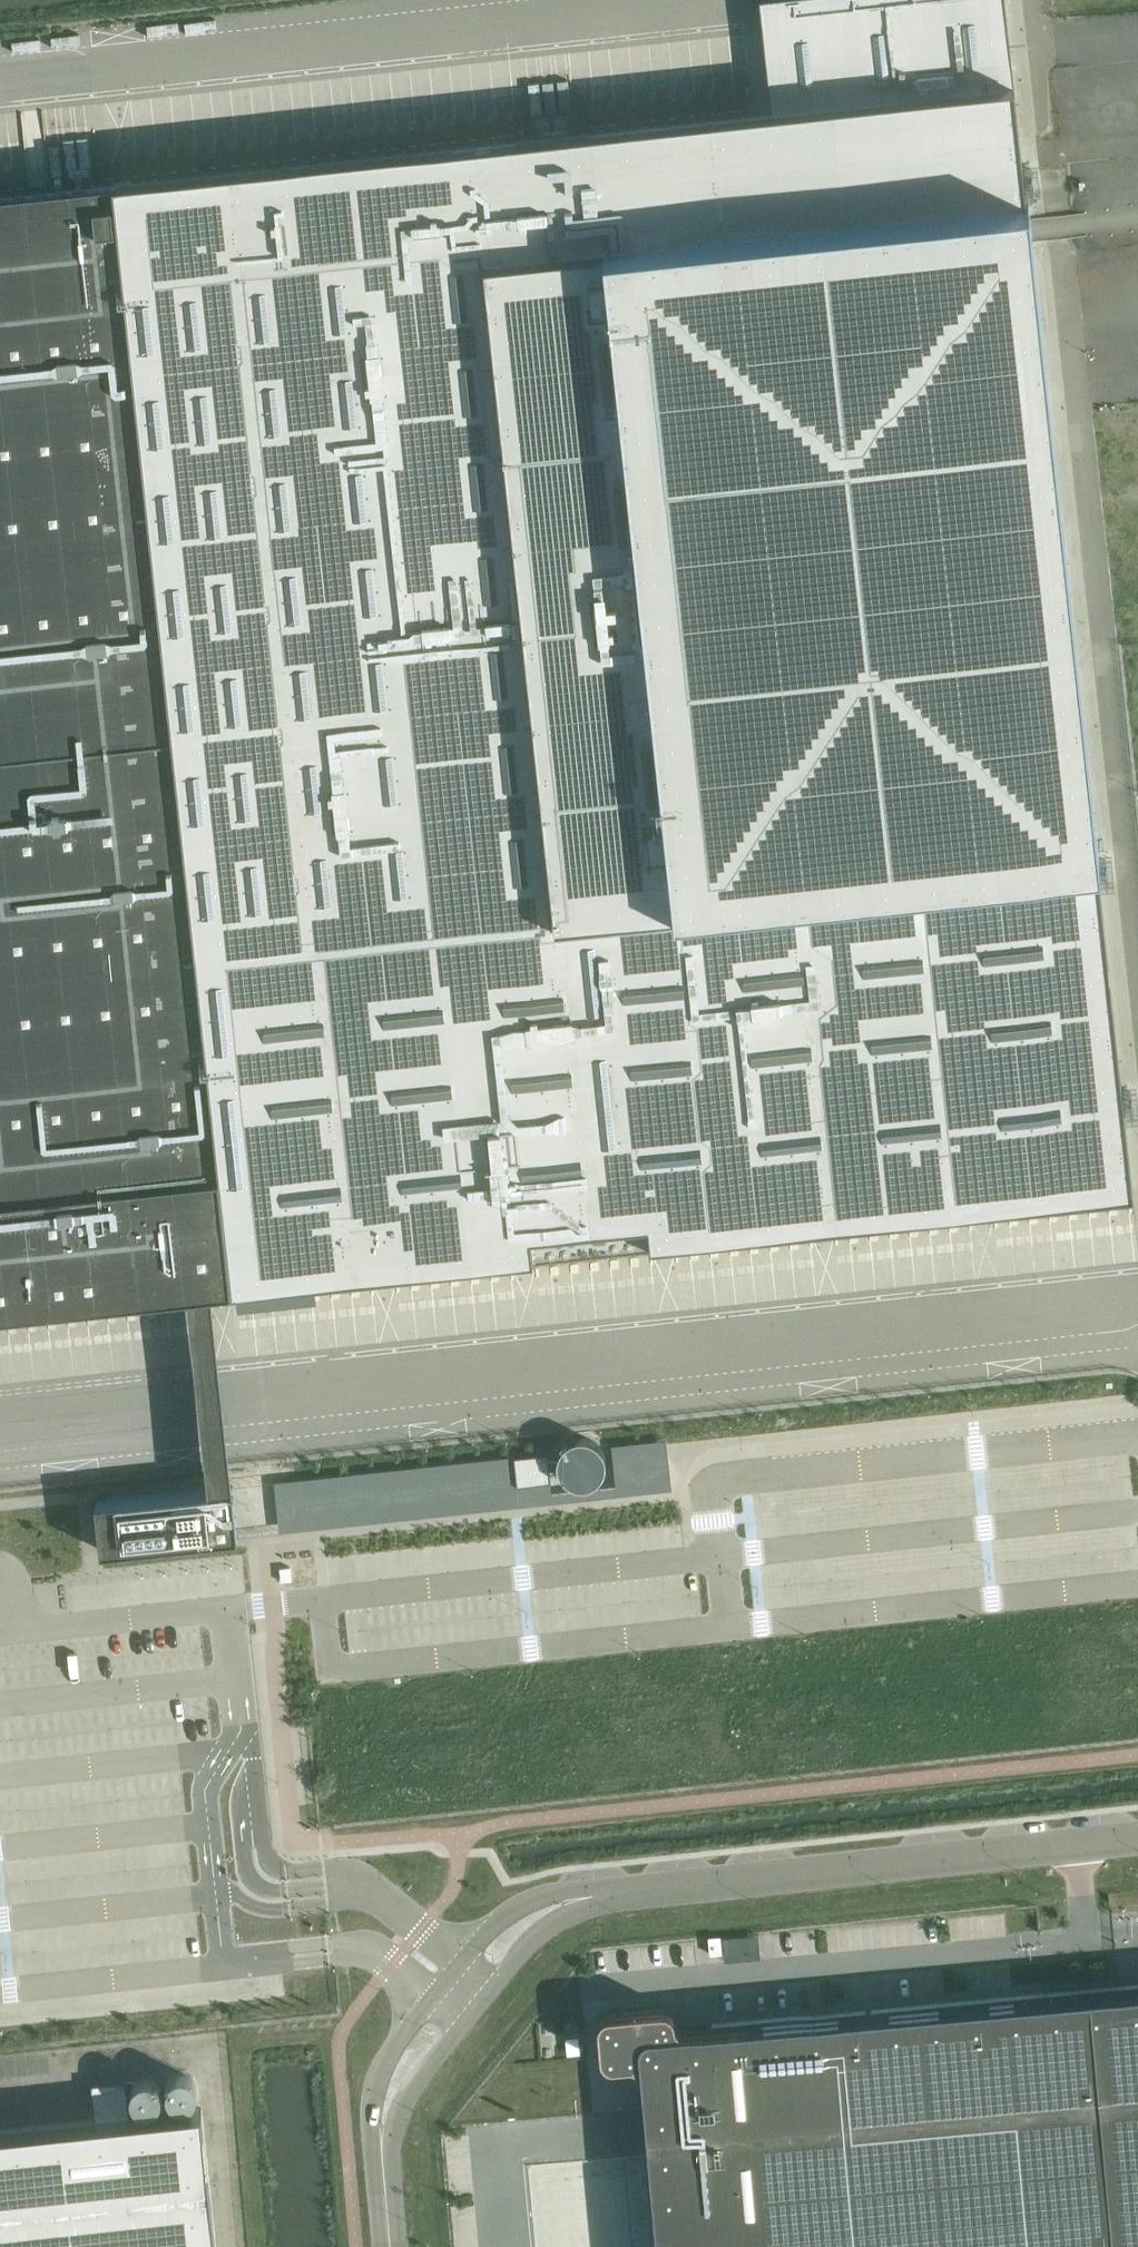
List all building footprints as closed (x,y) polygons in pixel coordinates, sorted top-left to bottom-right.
[(187,1288),(209,1488),(95,1500),(96,1507),(104,1506),(108,1542),(100,1543),(101,1550),(237,1535),(232,1485),(210,1285),(232,1283),(1132,1186),(1096,853),(1099,853),(1028,192),(1025,192),(1004,0),(759,0),(771,107),(113,178),(0,190),(0,1308),(187,1288)] [(576,1305),(626,1297),(622,1272),(572,1280),(576,1305)] [(303,1307),(306,1333),(390,1324),(387,1298),(303,1307)] [(670,1439),(570,1446),(573,1492),(673,1484),(670,1439)] [(547,1453),(514,1456),(517,1485),(551,1481),(547,1453)] [(445,1464),(278,1476),(282,1525),(438,1514),(436,1488),(447,1488),(445,1464)] [(598,2023),(600,2050),(614,2061),(628,2060),(641,2070),(657,2246),(1137,2246),(1137,1986),(687,2027),(675,2016),(661,2005),(610,2009),(598,2023)] [(0,2129),(0,2246),(217,2246),(202,2107),(129,2115),(125,2079),(92,2083),(96,2119),(0,2129)]
